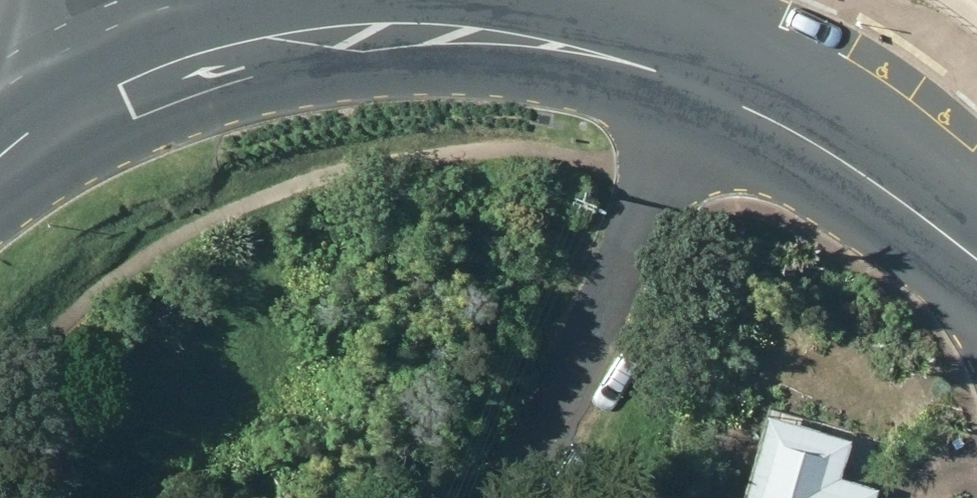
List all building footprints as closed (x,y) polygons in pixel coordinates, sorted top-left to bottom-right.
[(879,496),(839,484),(851,445),(772,422),(750,497),(878,497),(879,496)]
